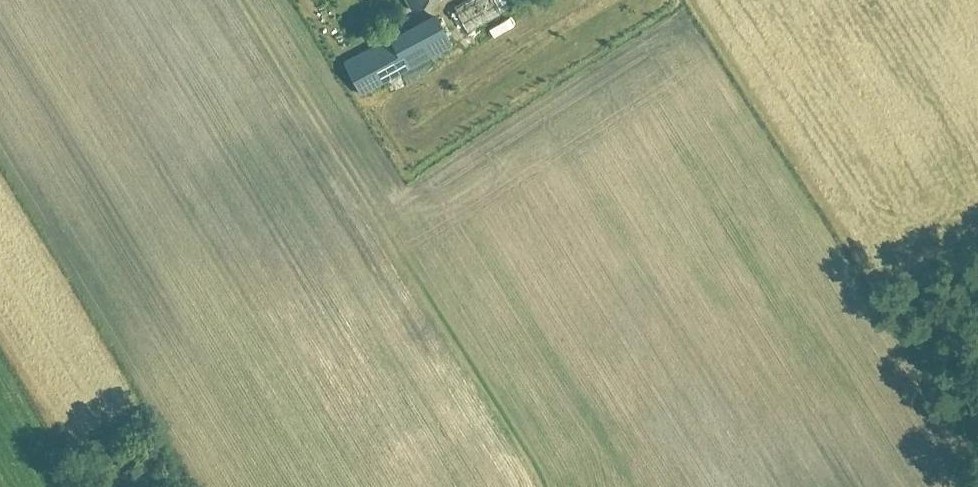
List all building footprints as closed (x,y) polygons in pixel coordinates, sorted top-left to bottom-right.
[(431,0),(407,0),(412,10),(431,0)] [(468,32),(500,14),(492,0),(467,0),(454,7),(468,32)] [(344,62),(361,95),(452,46),(435,13),(344,62)]
